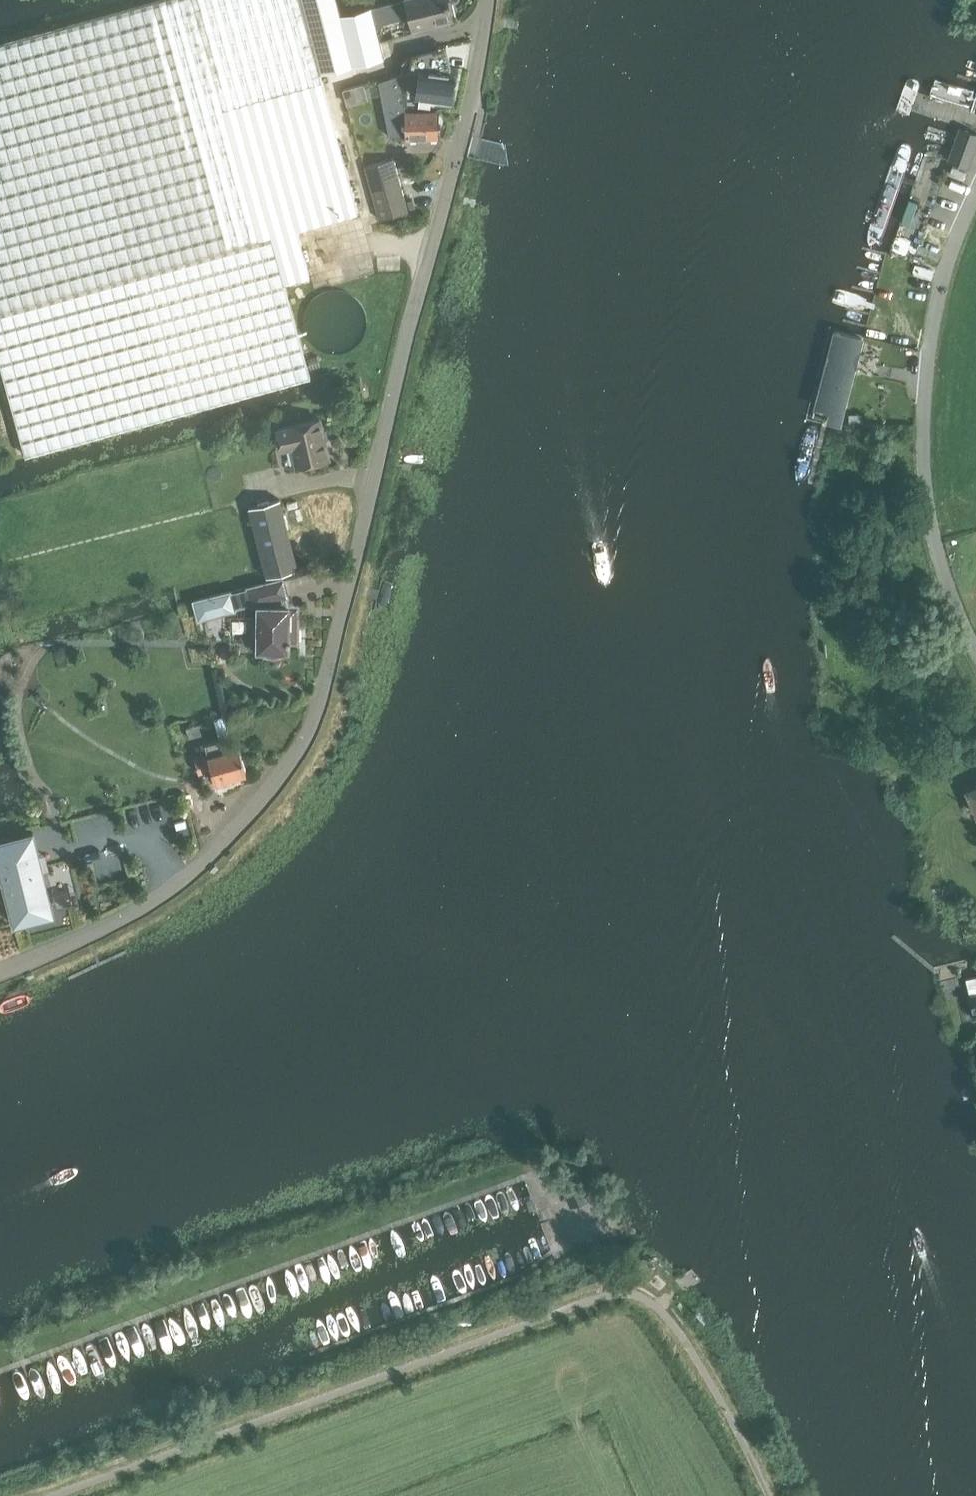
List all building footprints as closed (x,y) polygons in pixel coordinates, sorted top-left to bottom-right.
[(25,455),(311,376),(284,283),(309,277),(296,227),(358,211),(320,72),(300,0),(150,0),(0,41),(0,75),(0,172),(1,175),(0,175),(0,365),(25,455)] [(320,72),(383,56),(375,23),(372,6),(372,5),(340,13),(337,0),(300,0),(320,72)] [(448,0),(395,0),(372,6),(375,23),(409,16),(412,28),(452,19),(448,0)] [(409,55),(402,62),(402,72),(407,72),(410,69),(410,68),(420,70),(417,96),(450,101),(454,72),(450,72),(451,66),(438,65),(434,49),(412,54),(409,55)] [(437,137),(437,110),(405,110),(403,76),(402,72),(378,81),(385,117),(388,135),(405,135),(405,137),(437,137)] [(948,159),(968,166),(975,145),(975,133),(959,127),(948,159)] [(886,243),(915,149),(896,143),(867,237),(886,243)] [(393,157),(364,165),(379,219),(408,211),(393,157)] [(894,241),(891,249),(902,253),(905,245),(894,241)] [(366,327),(367,321),(367,315),(365,309),(362,304),(359,299),(354,295),(349,292),(344,289),(338,288),(331,288),(325,290),(320,292),(315,295),(310,299),(307,304),(304,310),(303,316),(303,322),(304,328),(306,334),(309,339),(313,344),(318,347),(323,350),(329,352),(335,352),(341,352),(347,350),(352,347),(357,343),(361,339),(364,333),(366,327)] [(329,458),(320,418),(279,427),(282,442),(289,441),(294,466),(329,458)] [(279,498),(248,506),(266,577),(298,569),(279,498)] [(253,604),(258,605),(258,616),(249,616),(249,640),(258,640),(258,647),(257,647),(256,646),(255,647),(263,653),(273,655),(282,653),(291,648),(290,647),(289,648),(288,648),(288,641),(298,641),(298,617),(289,616),(289,605),(286,596),(288,595),(283,577),(248,586),(253,604)] [(202,733),(199,722),(186,726),(189,737),(202,733)] [(239,745),(223,749),(220,738),(204,742),(207,754),(194,757),(198,772),(211,768),(214,781),(246,772),(239,745)] [(975,815),(975,784),(964,788),(975,816),(975,815)] [(53,912),(39,857),(33,831),(0,839),(0,863),(15,922),(53,912)] [(968,993),(973,1016),(975,1015),(975,991),(968,993)]
